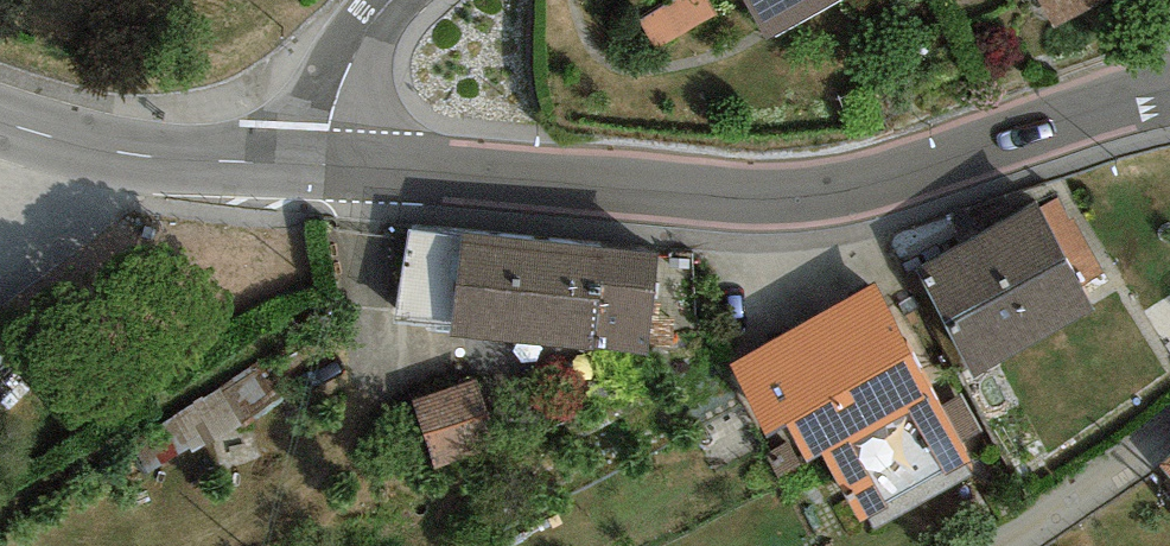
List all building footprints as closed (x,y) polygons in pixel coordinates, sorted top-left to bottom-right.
[(766,40),(836,0),(743,0),(766,40)] [(1055,32),(1112,0),(1037,0),(1055,32)] [(1062,196),(1039,208),(1081,286),(1104,274),(1062,196)] [(1039,208),(1036,203),(915,268),(974,377),(1095,312),(1081,286),(1039,208)] [(548,346),(558,244),(463,234),(406,228),(397,321),(449,326),(448,336),(548,346)] [(658,253),(558,244),(548,346),(591,350),(592,345),(648,350),(658,253)] [(972,461),(874,283),(728,363),(768,435),(788,424),(809,463),(822,456),(859,523),(972,461)] [(477,379),(414,398),(435,470),(499,451),(477,379)] [(1159,464),(1169,477),(1169,456),(1159,464)]
